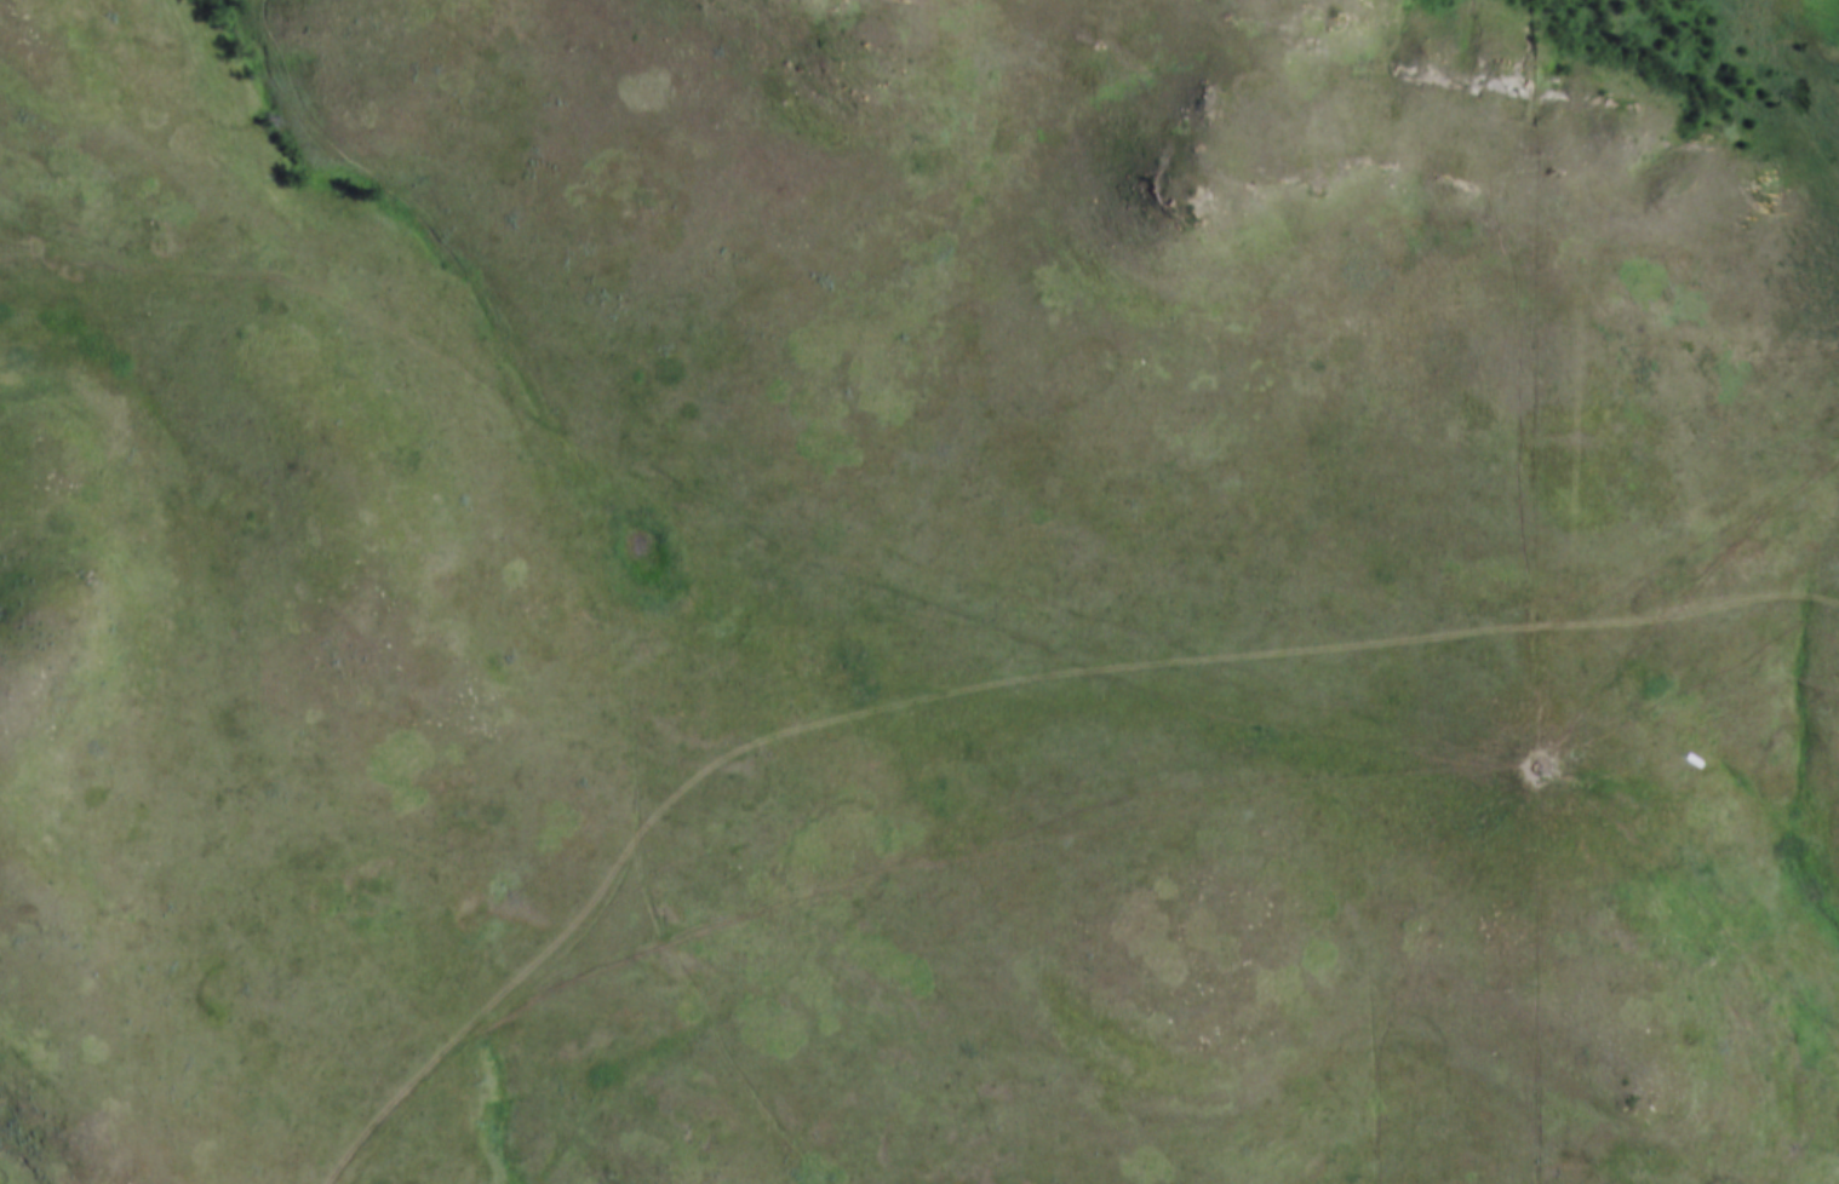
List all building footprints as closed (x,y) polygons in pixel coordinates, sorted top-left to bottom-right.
[(1692,745),(1708,754),(1705,759),(1689,751),(1692,745)]
